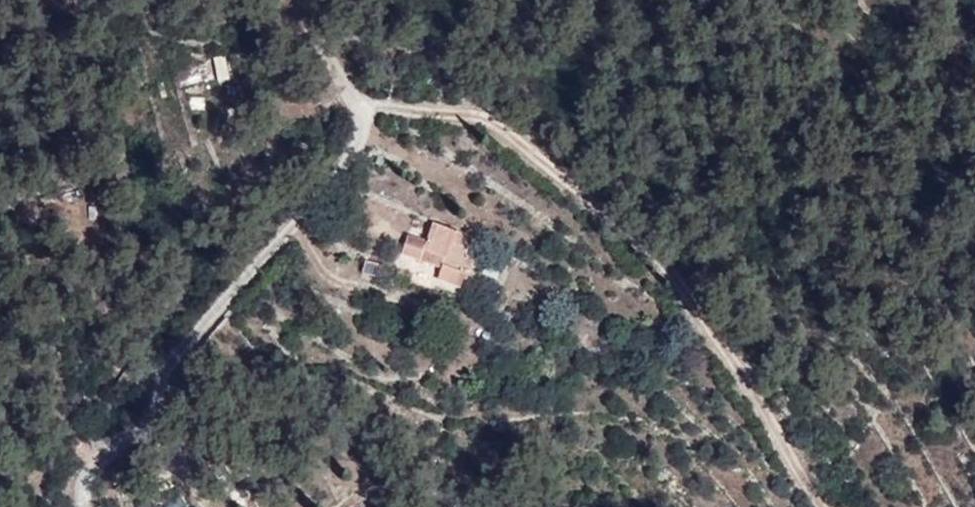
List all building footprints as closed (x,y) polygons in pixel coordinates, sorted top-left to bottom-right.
[(407,236),(400,257),(442,270),(437,284),(465,293),(475,261),(451,253),(457,234),(434,226),(429,243),(407,236)] [(181,494),(158,506),(189,506),(181,494)]
